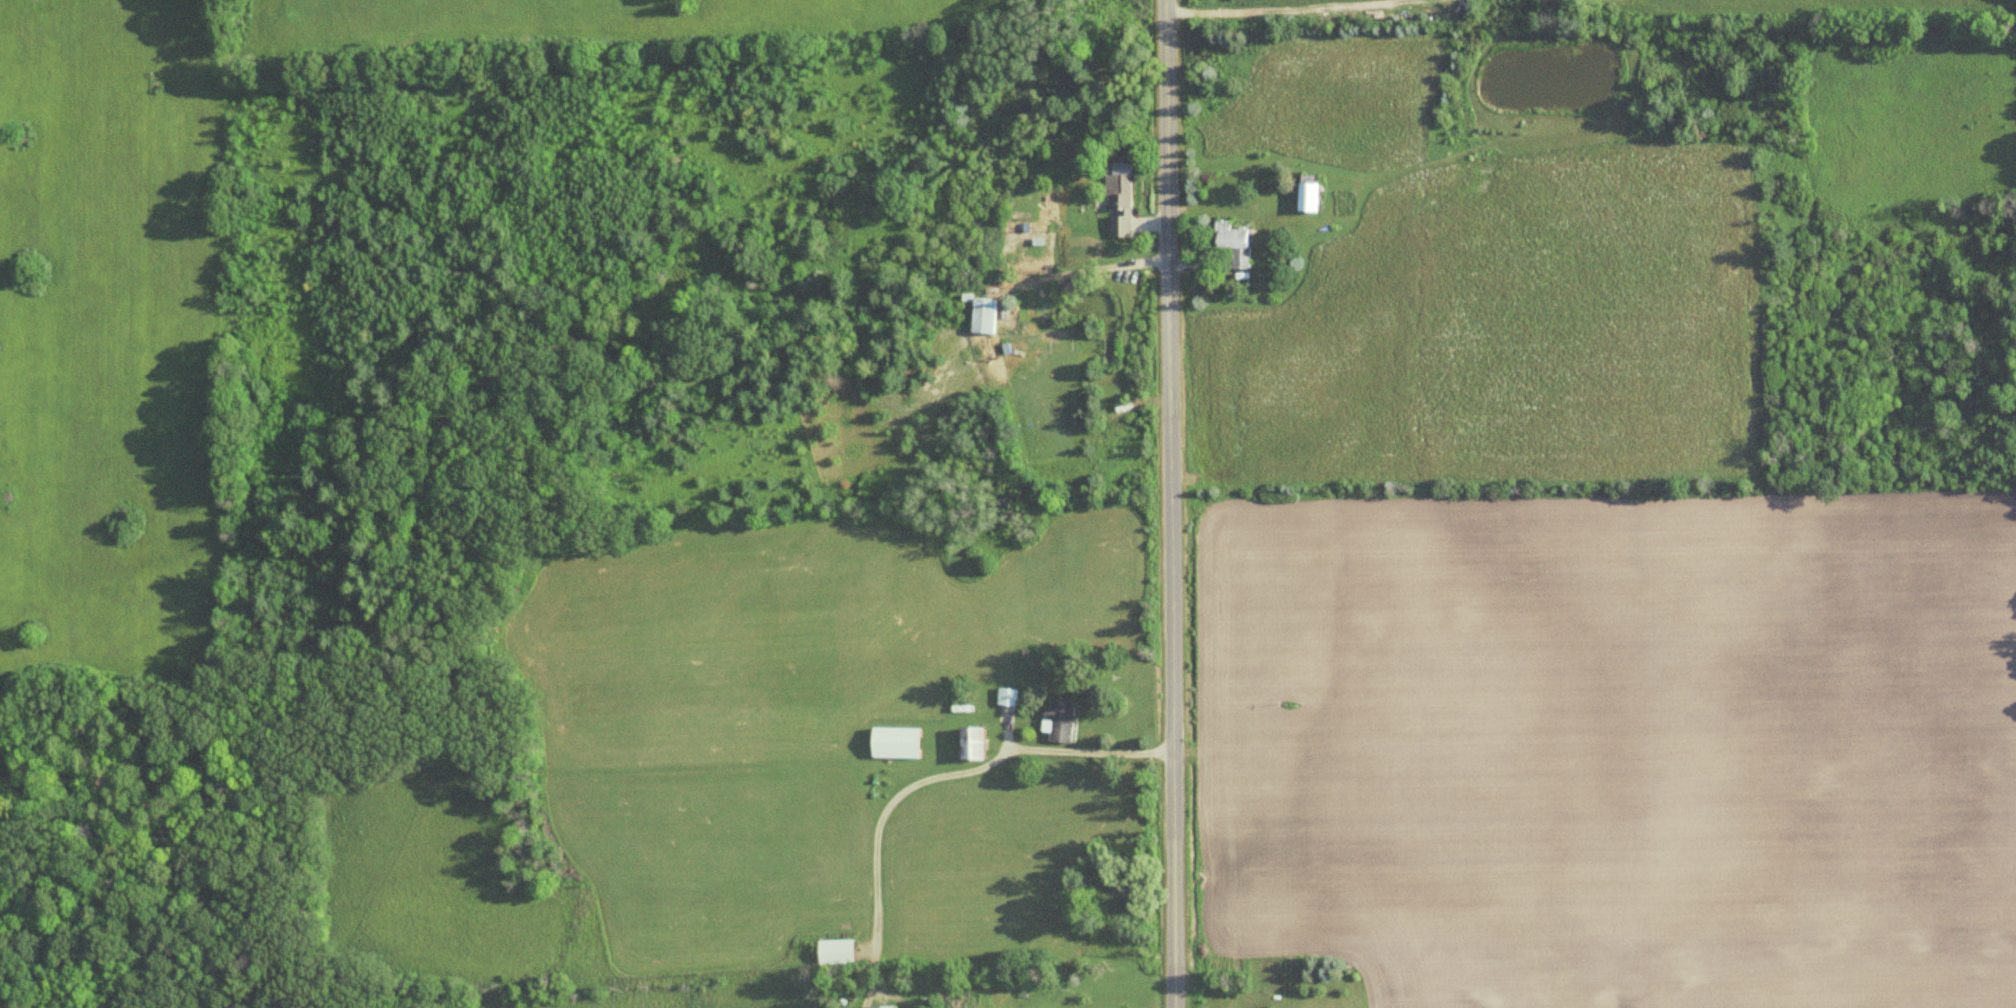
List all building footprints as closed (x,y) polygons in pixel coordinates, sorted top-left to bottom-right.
[(1107,162),(1107,237),(1133,237),(1133,162),(1107,162)] [(1304,183),(1304,210),(1323,210),(1323,183),(1304,183)] [(1220,223),(1226,253),(1258,247),(1254,227),(1235,231),(1233,220),(1220,223)] [(1029,242),(1051,243),(1051,224),(1029,224),(1029,242)] [(999,334),(1001,299),(976,298),(975,333),(999,334)] [(1018,707),(1018,689),(999,689),(999,707),(1018,707)] [(1076,698),(1053,698),(1053,707),(1047,707),(1047,719),(1051,719),(1051,742),(1076,742),(1076,698)] [(925,728),(877,728),(877,758),(925,758),(925,728)] [(860,940),(824,941),(825,966),(861,965),(860,940)]
